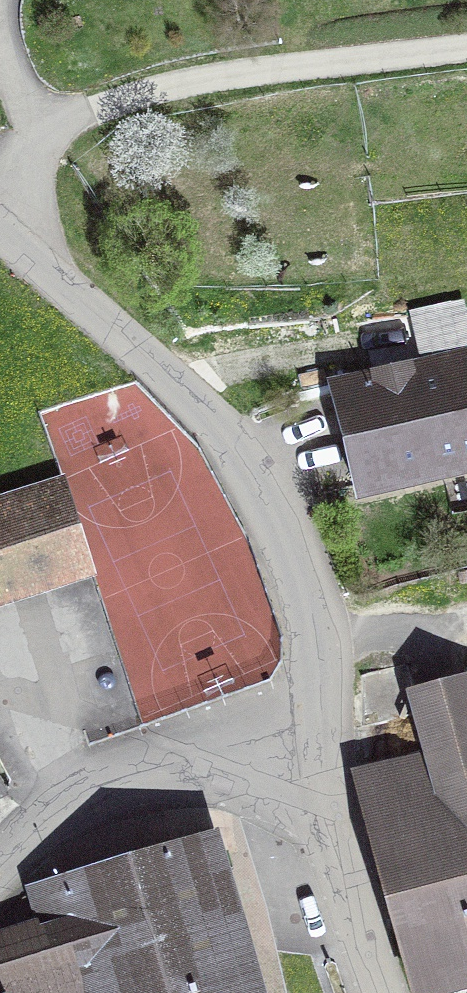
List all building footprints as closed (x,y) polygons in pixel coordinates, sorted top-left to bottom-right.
[(417,314),(429,366),(466,357),(466,335),(460,304),(417,314)] [(429,366),(376,379),(372,363),(330,373),(334,387),(302,401),(304,418),(339,410),(357,489),(466,463),(466,357),(429,366)] [(91,565),(66,488),(0,509),(0,595),(91,565)] [(417,696),(433,753),(363,769),(370,795),(362,797),(416,992),(422,992),(466,981),(466,682),(417,696)] [(9,980),(12,992),(261,992),(212,830),(32,889),(52,969),(9,980)]
